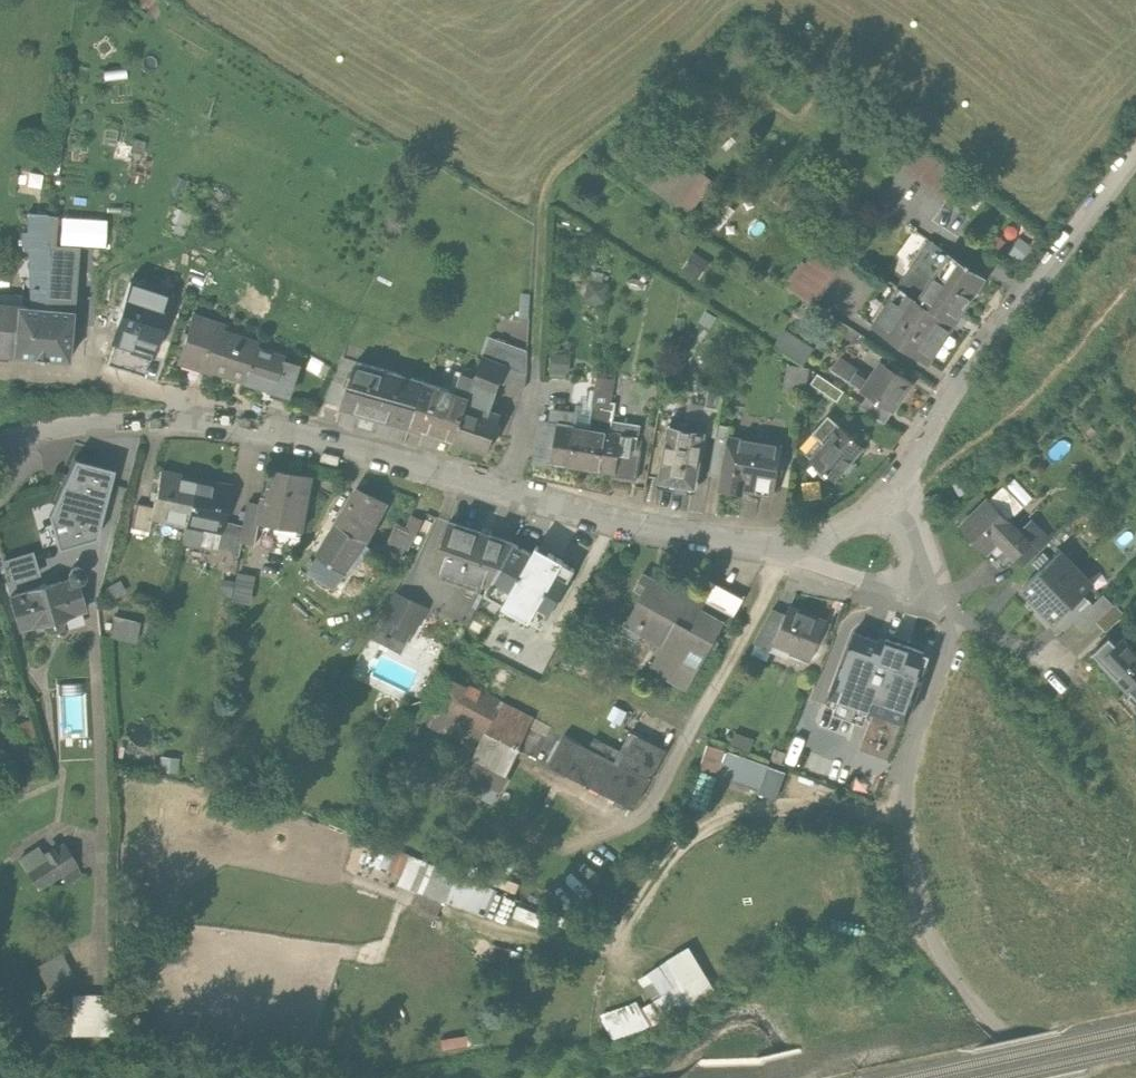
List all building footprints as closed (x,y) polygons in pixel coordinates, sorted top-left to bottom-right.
[(703,171),(660,141),(637,173),(680,203),(703,171)] [(720,226),(735,208),(725,199),(709,218),(720,226)] [(72,308),(77,245),(46,243),(46,213),(46,212),(26,211),(27,229),(21,230),(21,243),(28,243),(29,304),(72,308)] [(46,243),(77,245),(104,246),(105,217),(46,213),(46,243)] [(789,287),(817,305),(848,255),(826,240),(789,287)] [(932,240),(900,287),(954,322),(986,276),(932,240)] [(684,265),(700,277),(711,262),(694,251),(684,265)] [(120,322),(115,339),(152,352),(166,309),(160,307),(164,293),(128,281),(115,320),(120,322)] [(927,361),(954,322),(900,287),(874,325),(927,361)] [(532,292),(522,291),(520,316),(530,316),(532,292)] [(13,353),(17,304),(0,302),(0,352),(13,353)] [(17,303),(17,304),(13,353),(67,358),(72,308),(29,304),(17,303)] [(690,317),(717,335),(722,327),(713,321),(718,314),(701,303),(697,310),(695,309),(690,317)] [(248,378),(259,346),(222,334),(225,325),(193,315),(178,360),(186,362),(202,367),(202,365),(248,380),(248,378)] [(815,347),(784,327),(775,342),(805,361),(815,347)] [(492,334),(484,354),(509,363),(503,380),(527,388),(527,370),(522,367),(529,348),(492,334)] [(152,352),(115,339),(107,364),(143,377),(152,352)] [(287,354),(259,345),(259,346),(248,378),(291,392),(300,364),(286,359),(287,354)] [(571,352),(552,351),(551,369),(570,370),(571,352)] [(509,363),(484,354),(477,375),(470,394),(471,395),(456,438),(489,450),(502,413),(492,409),(503,380),(509,363)] [(323,399),(342,405),(359,360),(342,355),(323,399)] [(832,367),(851,380),(856,373),(859,369),(840,356),(832,367)] [(428,380),(359,360),(342,405),(412,426),(428,380)] [(868,380),(856,373),(851,380),(870,394),(895,409),(913,382),(898,372),(901,367),(890,360),(887,364),(881,360),(868,380)] [(202,367),(186,362),(186,384),(202,385),(202,367)] [(809,368),(788,364),(784,386),(805,390),(809,368)] [(425,426),(456,438),(471,395),(470,394),(477,375),(463,370),(456,389),(428,380),(412,426),(423,429),(425,426)] [(844,390),(818,372),(811,381),(837,399),(844,390)] [(600,375),(591,427),(611,430),(614,419),(616,401),(612,400),(616,378),(600,375)] [(704,432),(717,433),(719,424),(727,382),(711,379),(708,396),(711,396),(709,406),(706,406),(704,421),(706,422),(704,432)] [(657,426),(649,476),(695,484),(704,432),(706,422),(704,421),(706,406),(709,406),(711,396),(708,396),(664,388),(657,426)] [(888,419),(895,409),(870,394),(864,403),(888,419)] [(555,462),(585,466),(591,427),(576,424),(578,410),(552,406),(550,420),(546,420),(543,439),(539,439),(536,463),(555,466),(555,462)] [(811,433),(822,442),(838,424),(827,414),(811,433)] [(616,476),(633,479),(638,480),(641,455),(636,454),(642,423),(614,419),(611,430),(591,427),(585,466),(617,471),(616,476)] [(649,476),(657,426),(642,423),(636,454),(641,455),(638,480),(633,479),(631,486),(646,488),(649,476)] [(733,426),(719,424),(717,433),(710,473),(724,476),(731,436),(733,426)] [(863,445),(838,424),(822,442),(810,456),(835,478),(863,445)] [(775,494),(784,445),(731,436),(724,476),(722,487),(743,491),(744,488),(755,490),(754,493),(771,496),(772,493),(775,494)] [(114,469),(74,458),(48,513),(57,548),(96,537),(114,469)] [(304,528),(314,474),(276,467),(273,485),(270,485),(267,502),(262,501),(262,503),(263,503),(260,520),(304,528)] [(153,515),(185,522),(195,478),(160,471),(152,508),(151,515),(153,515)] [(229,485),(195,478),(185,522),(181,541),(197,544),(201,526),(220,530),(222,521),(229,485)] [(359,487),(338,521),(367,538),(377,521),(387,501),(359,487)] [(1003,487),(962,527),(986,553),(998,541),(1015,559),(1015,558),(1030,544),(1019,532),(1008,520),(1022,507),(1003,487)] [(249,500),(245,526),(242,540),(256,543),(260,520),(263,503),(262,503),(249,500)] [(149,530),(153,515),(151,515),(152,508),(137,504),(132,526),(149,530)] [(399,520),(385,546),(406,556),(425,517),(413,512),(408,524),(399,520)] [(436,559),(452,517),(438,512),(422,554),(436,559)] [(436,564),(491,582),(515,541),(452,520),(436,564)] [(1033,520),(1019,532),(1030,544),(1015,558),(1025,568),(1053,541),(1033,520)] [(241,552),(242,540),(245,526),(222,521),(220,530),(201,526),(197,544),(215,548),(216,546),(241,552)] [(367,538),(338,521),(309,569),(335,585),(367,538)] [(1062,532),(1052,542),(1061,552),(1072,542),(1062,532)] [(515,541),(491,582),(486,591),(503,602),(505,601),(531,617),(537,606),(550,613),(576,566),(564,560),(565,558),(538,543),(533,551),(515,541)] [(32,550),(3,558),(10,582),(39,574),(32,550)] [(1022,589),(1038,606),(1077,569),(1061,552),(1022,589)] [(65,618),(64,615),(85,610),(77,583),(82,582),(85,576),(83,569),(78,567),(71,568),(68,574),(70,578),(10,595),(20,628),(40,622),(42,626),(47,630),(53,631),(59,629),(64,624),(65,618)] [(1094,586),(1077,569),(1038,606),(1055,623),(1082,597),(1094,586)] [(251,601),(255,574),(237,571),(235,580),(233,596),(232,597),(251,601)] [(652,666),(688,686),(724,620),(730,622),(744,596),(716,581),(709,594),(693,586),(692,589),(671,578),(667,584),(643,571),(636,585),(647,591),(636,613),(640,618),(647,622),(643,629),(665,641),(652,666)] [(233,596),(235,580),(220,577),(218,588),(223,589),(222,594),(233,596)] [(426,606),(397,592),(383,615),(414,630),(426,606)] [(1092,607),(1074,623),(1084,634),(1113,608),(1103,596),(1092,607)] [(1082,597),(1055,623),(1064,633),(1074,623),(1092,607),(1082,597)] [(777,641),(813,656),(819,641),(823,642),(832,622),(790,604),(786,613),(775,640),(777,641)] [(774,647),(777,641),(775,640),(786,613),(773,607),(755,640),(774,647)] [(401,653),(414,630),(383,615),(370,637),(401,653)] [(112,616),(108,636),(134,642),(138,622),(112,616)] [(885,643),(854,632),(843,663),(842,662),(830,694),(845,700),(906,722),(931,655),(886,639),(885,643)] [(1099,663),(1127,693),(1129,692),(1135,700),(1135,654),(1123,640),(1116,646),(1109,638),(1092,654),(1100,662),(1099,663)] [(477,748),(485,733),(501,701),(443,671),(427,701),(438,707),(429,723),(477,748)] [(501,700),(501,701),(485,733),(518,749),(534,717),(501,700)] [(614,704),(608,717),(621,723),(627,711),(614,704)] [(549,764),(635,808),(668,749),(632,730),(621,750),(595,736),(590,746),(565,733),(549,764)] [(506,774),(518,749),(485,733),(477,748),(473,757),(506,774)] [(760,792),(777,799),(787,774),(710,742),(701,765),(720,772),(719,774),(760,790),(760,792)] [(770,759),(782,764),(787,751),(775,746),(770,759)] [(511,776),(506,774),(473,757),(468,755),(461,771),(465,773),(461,783),(494,800),(499,790),(503,792),(511,776)] [(176,769),(177,758),(160,756),(159,767),(176,769)] [(487,917),(497,891),(399,850),(397,854),(367,841),(365,848),(355,844),(344,872),(375,883),(379,874),(388,877),(390,872),(402,877),(398,887),(417,895),(409,912),(435,921),(443,901),(446,902),(446,900),(487,917)] [(18,858),(38,889),(62,874),(68,884),(82,874),(64,845),(44,857),(37,846),(18,858)] [(713,989),(689,947),(665,960),(648,971),(648,973),(640,978),(654,1000),(640,1008),(637,1003),(630,1007),(601,1018),(613,1039),(649,1025),(651,1027),(665,1018),(666,1020),(695,1004),(693,1001),(713,989)] [(73,976),(61,953),(36,966),(48,989),(73,976)] [(117,994),(72,994),(71,1036),(116,1037),(117,994)]
